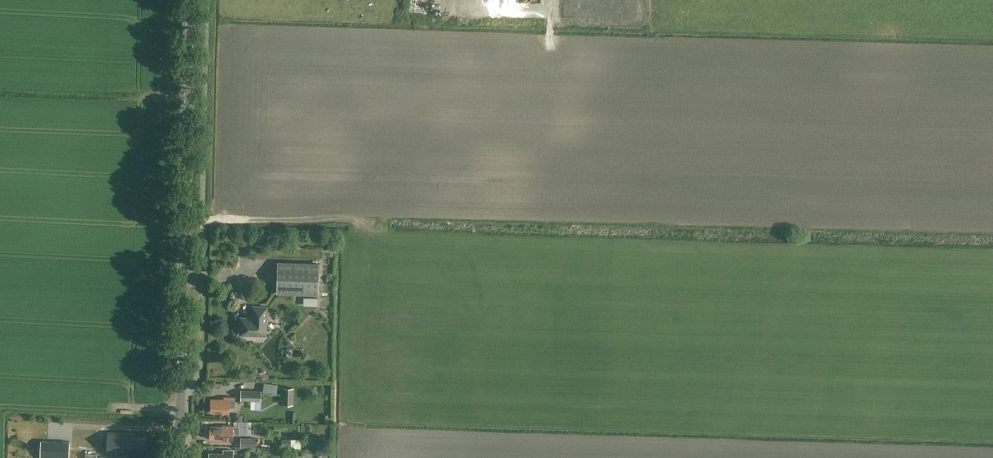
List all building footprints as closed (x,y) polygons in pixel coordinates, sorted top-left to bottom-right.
[(278,261),(277,293),(318,294),(319,263),(278,261)] [(266,330),(267,307),(254,306),(254,316),(252,318),(241,318),(240,334),(261,335),(266,330)] [(283,388),(283,405),(293,405),(294,388),(283,388)] [(261,401),(261,390),(241,390),(240,400),(261,401)] [(210,412),(228,413),(229,406),(235,406),(235,397),(224,397),(224,399),(211,398),(210,412)] [(233,440),(233,433),(239,434),(239,426),(222,425),(222,426),(210,426),(210,438),(221,439),(221,440),(233,440)] [(134,451),(145,451),(146,438),(135,438),(135,433),(107,433),(106,454),(126,455),(126,453),(134,453),(134,451)] [(291,446),(300,447),(300,438),(291,437),(291,446)] [(257,448),(257,438),(241,438),(241,447),(257,448)] [(70,442),(41,441),(40,457),(69,457),(70,442)]
